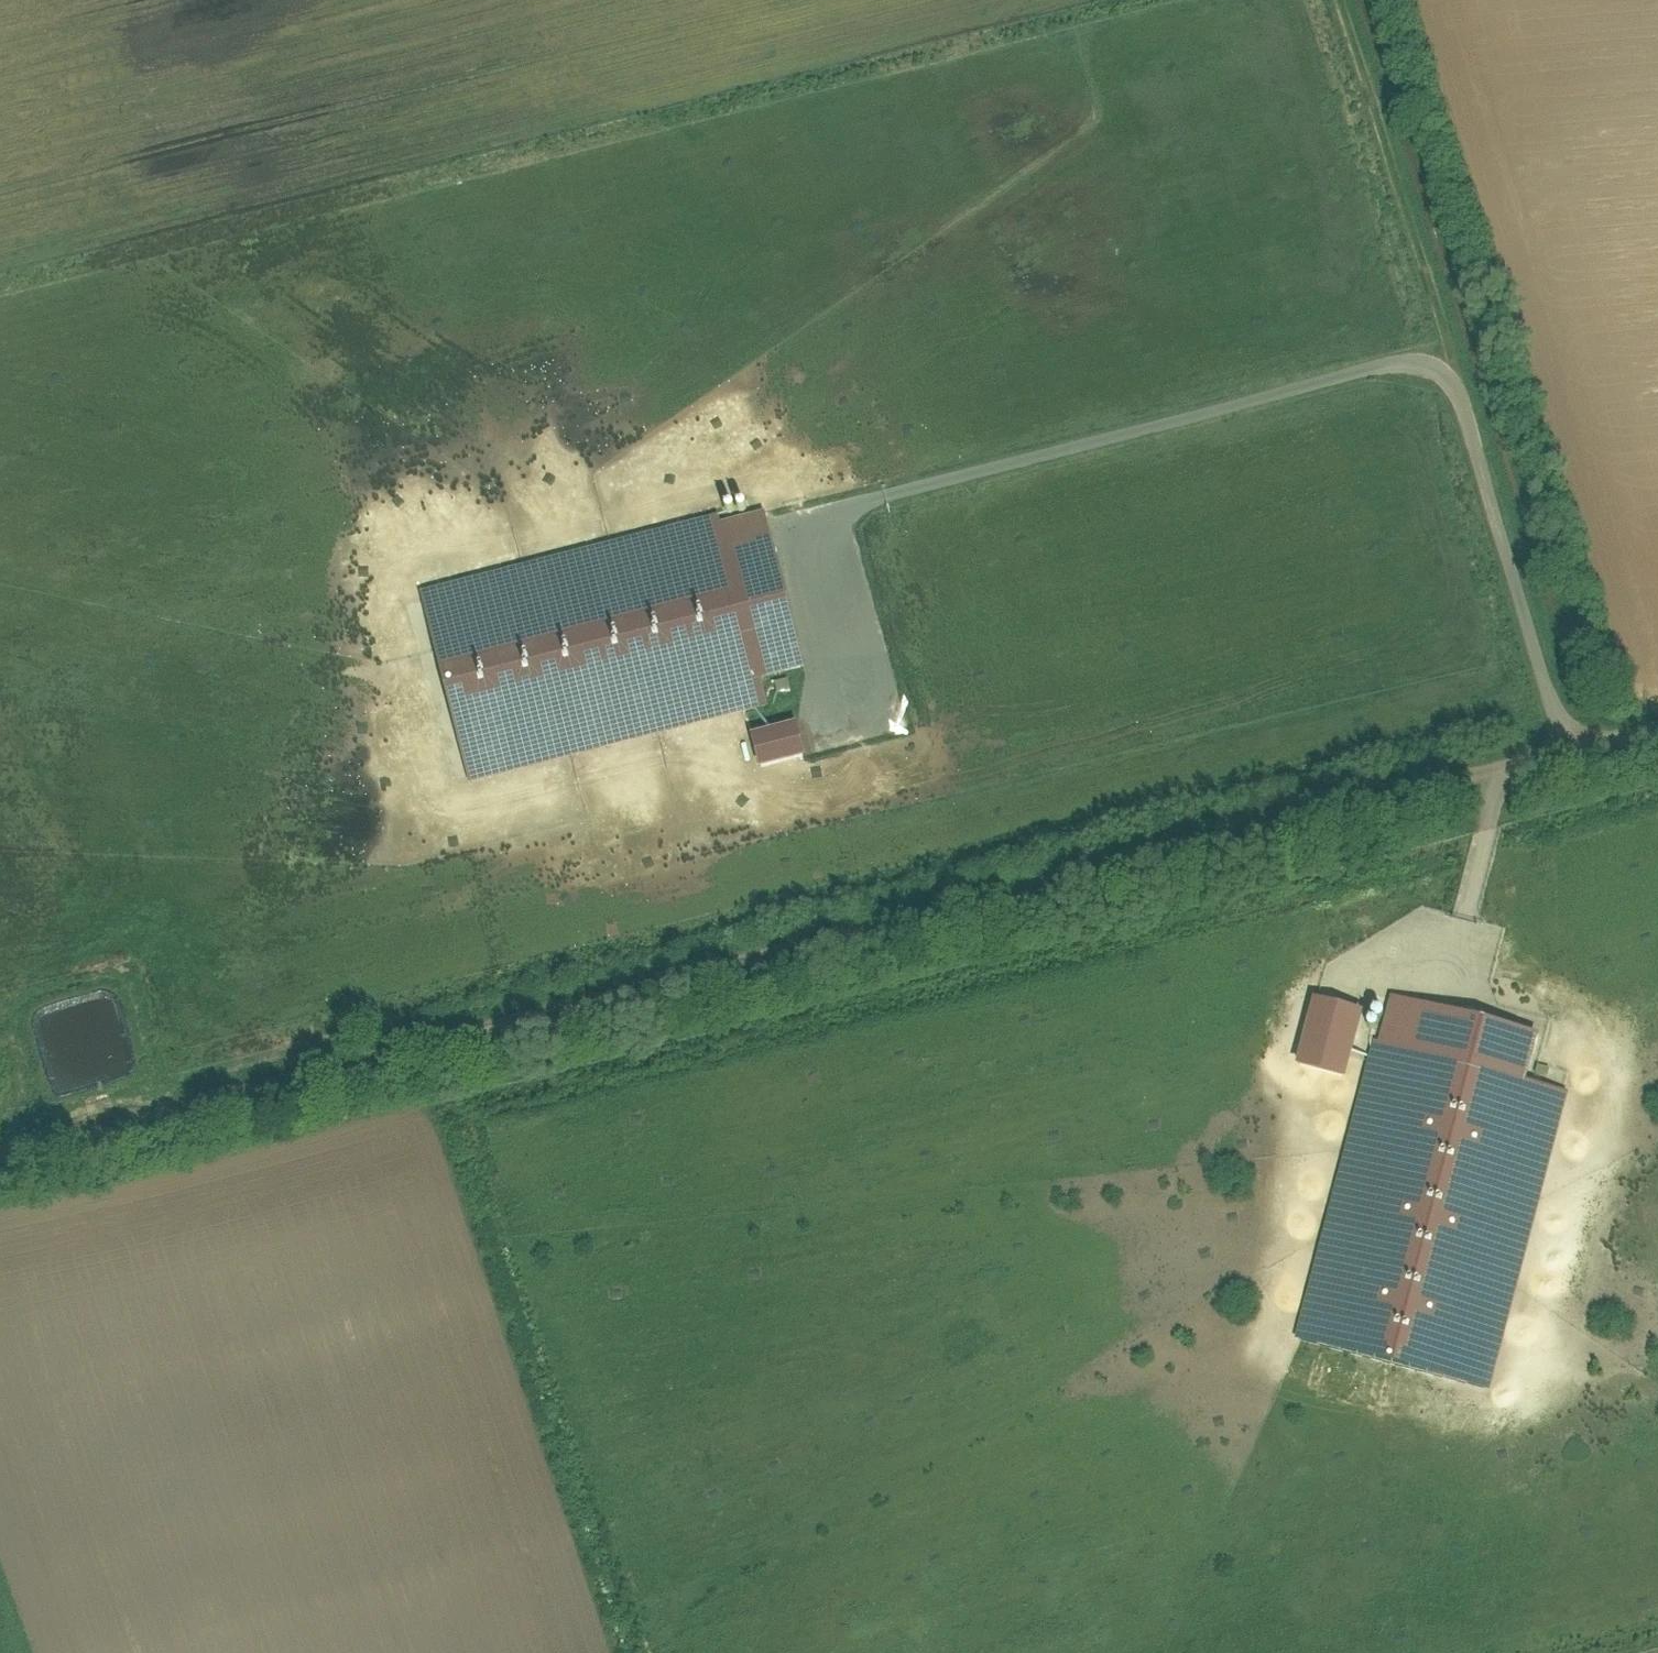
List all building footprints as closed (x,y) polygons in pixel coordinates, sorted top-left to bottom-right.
[(765,525),(425,612),(469,786),(761,711),(753,680),(801,668),(765,525)] [(763,767),(812,761),(807,725),(758,732),(763,767)] [(1343,1078),(1358,1013),(1310,1002),(1294,1066),(1343,1078)] [(1538,1046),(1383,1003),(1292,1328),(1488,1383),(1566,1104),(1525,1093),(1538,1046)]
